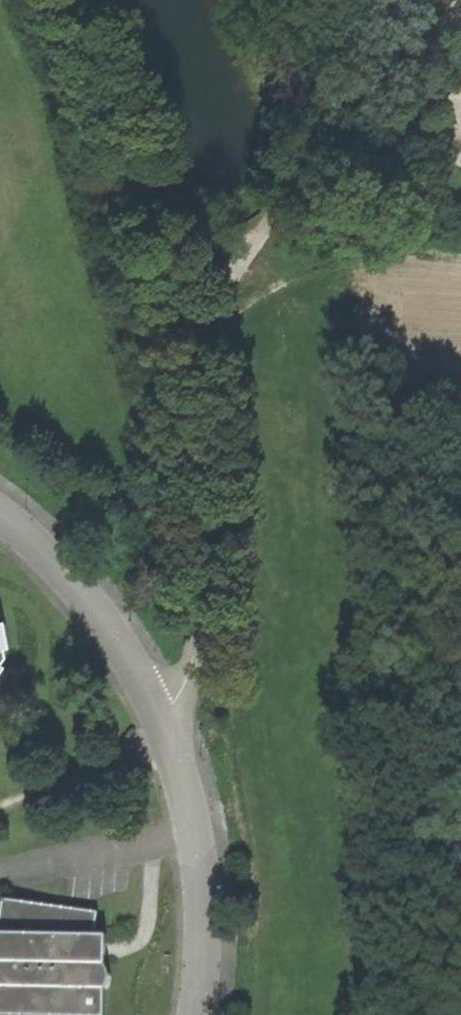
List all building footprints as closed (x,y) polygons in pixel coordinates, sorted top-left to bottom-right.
[(4,901),(0,927),(0,1014),(106,1014),(106,990),(110,985),(111,978),(111,973),(109,969),(106,966),(107,952),(107,937),(96,937),(98,913),(4,901)]
